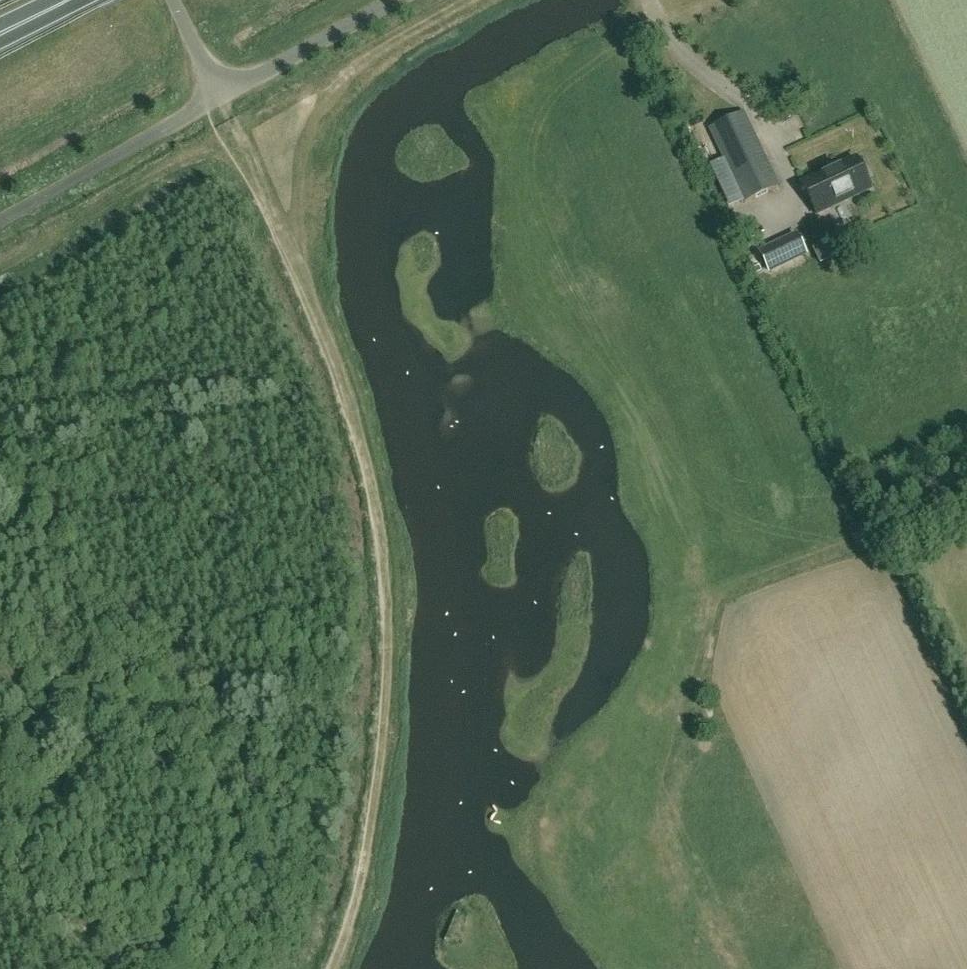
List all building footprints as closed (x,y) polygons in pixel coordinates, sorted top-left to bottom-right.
[(744,112),(709,129),(745,203),(779,187),(744,112)] [(856,159),(838,168),(839,170),(828,175),(828,173),(803,185),(817,214),(830,208),(829,205),(844,198),(845,201),(870,189),(856,159)] [(769,271),(782,265),(805,254),(797,236),(760,253),(769,271)]
